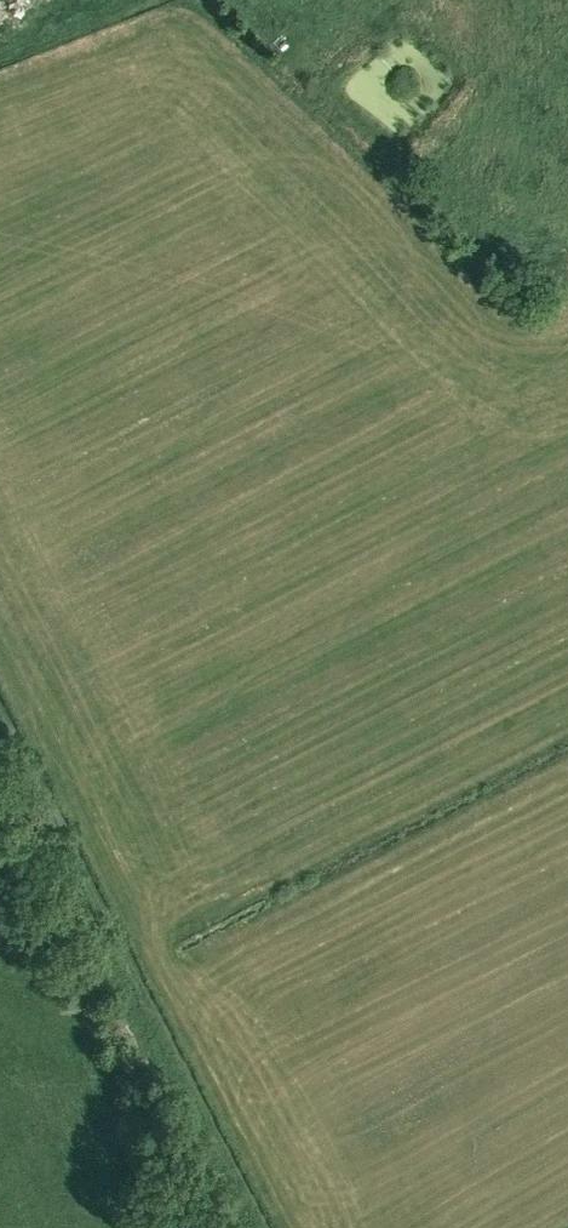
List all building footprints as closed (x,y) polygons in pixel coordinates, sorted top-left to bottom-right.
[(550,259),(567,276),(567,239),(550,259)]
